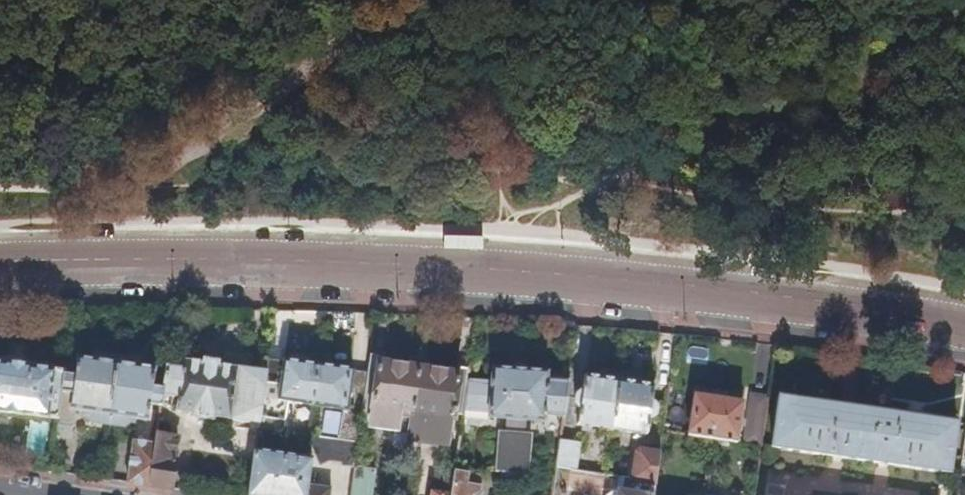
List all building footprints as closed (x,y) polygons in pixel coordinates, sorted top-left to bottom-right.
[(106,427),(114,366),(76,360),(74,368),(63,367),(63,375),(56,420),(55,422),(68,425),(74,411),(79,411),(79,418),(90,424),(106,427)] [(260,405),(265,375),(216,368),(216,364),(200,363),(200,366),(182,363),(181,371),(164,369),(162,380),(160,397),(176,398),(176,412),(192,415),(192,419),(211,423),(212,418),(258,425),(260,405)] [(311,405),(316,368),(282,363),(277,401),(311,405)] [(398,415),(410,417),(417,371),(368,363),(366,375),(360,417),(371,418),(370,426),(394,428),(398,415)] [(63,375),(28,371),(28,368),(5,365),(4,368),(0,367),(0,414),(56,420),(63,375)] [(160,397),(162,380),(151,378),(152,370),(114,366),(106,427),(121,429),(125,425),(130,425),(132,419),(145,421),(148,406),(159,409),(160,397)] [(356,444),(360,417),(366,375),(316,368),(311,405),(345,411),(340,441),(356,444)] [(543,414),(562,416),(567,383),(543,382),(544,373),(491,370),(488,395),(465,392),(462,415),(506,420),(505,434),(498,434),(495,470),(499,471),(499,480),(508,486),(515,486),(520,480),(522,473),(525,474),(528,436),(521,436),(522,422),(541,423),(543,414)] [(449,419),(461,421),(462,415),(465,392),(467,378),(417,371),(410,417),(407,443),(445,448),(449,419)] [(611,429),(618,382),(583,377),(582,391),(576,396),(575,405),(579,409),(578,425),(611,429)] [(652,387),(618,382),(611,429),(644,434),(647,419),(652,418),(654,405),(649,403),(652,387)] [(744,443),(761,446),(767,397),(750,394),(744,443)] [(710,438),(736,442),(741,404),(693,396),(688,435),(710,438)] [(948,473),(955,422),(777,397),(771,448),(948,473)] [(257,430),(277,433),(279,409),(260,405),(258,425),(257,430)] [(148,487),(171,490),(175,439),(155,436),(154,446),(148,487)] [(353,470),(354,467),(356,444),(340,441),(310,436),(309,447),(318,466),(327,461),(339,463),(340,466),(353,470)] [(477,488),(479,489),(480,479),(463,477),(469,439),(458,437),(454,473),(451,494),(476,494),(477,488)] [(555,469),(571,472),(573,468),(575,446),(576,444),(559,442),(555,469)] [(127,483),(148,487),(154,446),(133,444),(127,483)] [(575,446),(573,468),(580,468),(582,447),(575,446)] [(329,491),(307,486),(310,461),(254,452),(247,494),(329,494),(329,491)] [(636,485),(654,487),(658,455),(635,453),(631,481),(636,485)] [(373,472),(354,467),(353,470),(350,494),(369,494),(373,472)] [(604,476),(623,479),(625,478),(624,470),(605,468),(604,476)] [(571,472),(555,469),(551,494),(568,494),(571,472)] [(454,473),(438,470),(434,494),(451,494),(454,473)] [(958,477),(955,494),(964,494),(964,479),(958,477)] [(654,487),(636,485),(631,481),(625,478),(623,479),(622,494),(618,494),(653,494),(654,487)]
